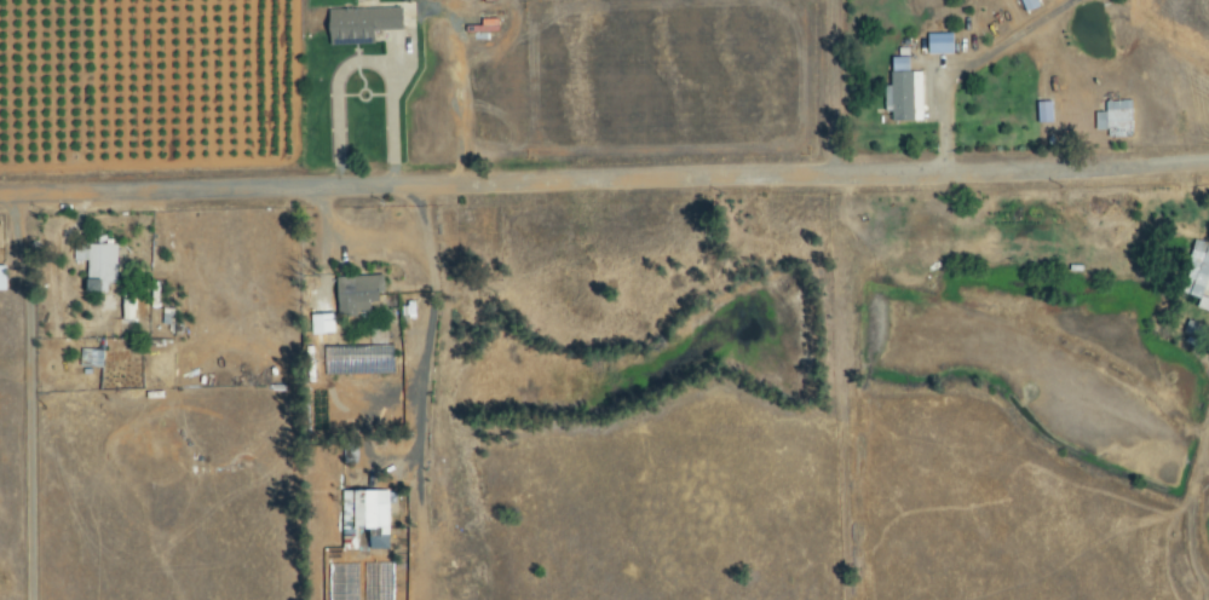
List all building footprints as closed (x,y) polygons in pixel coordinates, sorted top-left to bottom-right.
[(380,31),(408,31),(408,19),(380,19),(380,10),(332,10),(333,43),(380,42),(380,31)] [(502,19),(485,19),(485,26),(470,26),(470,34),(502,34),(502,19)] [(925,56),(951,55),(950,34),(925,35),(925,56)] [(919,72),(906,73),(906,58),(888,59),(889,86),(885,86),(886,122),(920,121),(919,72)] [(1093,112),(1094,130),(1131,129),(1130,101),(1104,102),(1104,112),(1093,112)] [(1035,124),(1050,123),(1049,102),(1034,103),(1035,124)] [(1192,240),(1185,265),(1188,266),(1180,293),(1197,299),(1194,309),(1208,313),(1208,245),(1192,240)] [(76,262),(91,262),(90,291),(107,291),(108,283),(119,283),(120,245),(77,245),(76,262)] [(0,266),(0,291),(8,291),(8,266),(0,266)] [(374,315),(373,304),(384,304),(383,276),(340,277),(342,316),(374,315)] [(337,315),(314,315),(315,335),(338,334),(337,315)] [(1182,333),(1200,340),(1205,327),(1186,320),(1182,333)]
